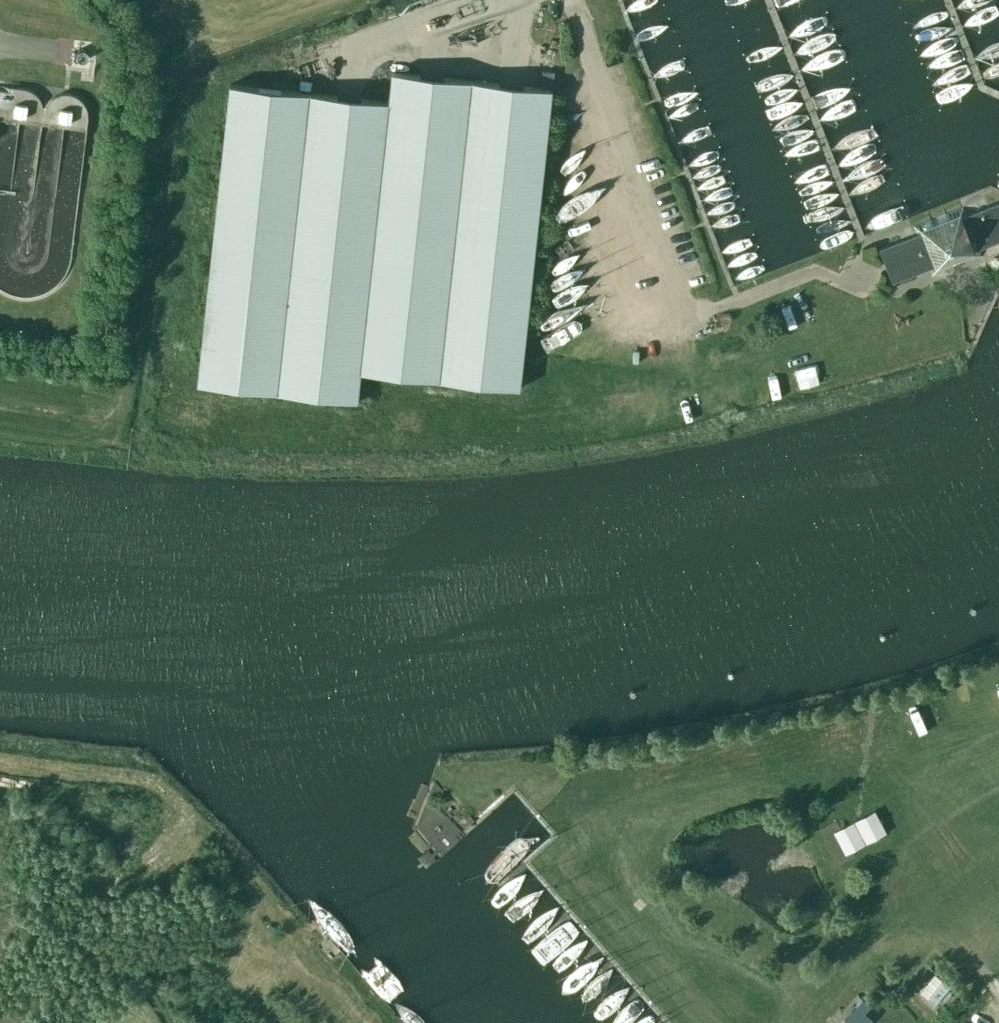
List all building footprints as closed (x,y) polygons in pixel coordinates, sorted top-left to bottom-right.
[(96,45),(86,45),(84,62),(94,63),(96,45)] [(550,88),(471,79),(391,71),(388,100),(229,83),(197,382),(356,399),(359,369),(518,387),(550,88)] [(891,282),(929,267),(932,274),(981,255),(978,248),(998,240),(998,203),(996,202),(965,214),(962,207),(913,226),(916,233),(878,248),(891,282)] [(886,827),(874,806),(856,816),(860,825),(856,827),(851,817),(834,826),(846,849),(863,841),(858,832),(863,830),(867,837),(886,827)] [(920,987),(935,999),(950,981),(935,969),(920,987)] [(861,993),(837,1022),(862,1022),(868,1015),(861,1010),(870,999),(861,993)]
